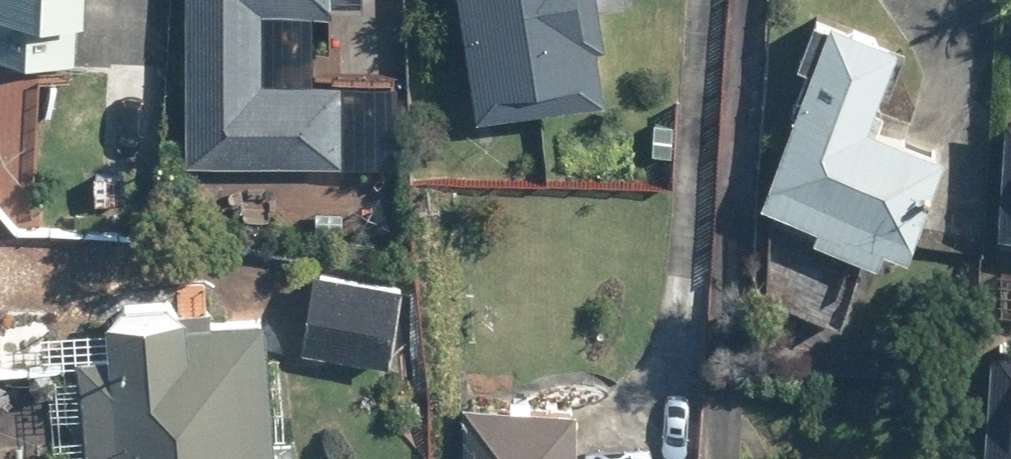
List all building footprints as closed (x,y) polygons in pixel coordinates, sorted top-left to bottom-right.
[(97,0),(0,0),(0,52),(82,56),(84,3),(97,3),(97,0)] [(334,0),(189,0),(190,159),(351,158),(350,76),(334,76),(334,0)] [(482,109),(612,93),(605,37),(613,36),(608,0),(468,0),(482,109)] [(814,230),(880,254),(887,235),(914,245),(952,142),(872,113),(902,31),(833,6),(764,196),(819,216),(814,230)] [(1007,102),(1001,223),(1010,224),(1010,102),(1007,102)] [(408,274),(319,265),(310,350),(399,359),(408,274)] [(92,458),(301,458),(301,456),(278,457),(272,310),(117,316),(118,355),(88,356),(92,458)] [(987,446),(1010,447),(1010,327),(996,326),(987,446)] [(471,398),(468,458),(582,458),(585,403),(471,398)]
